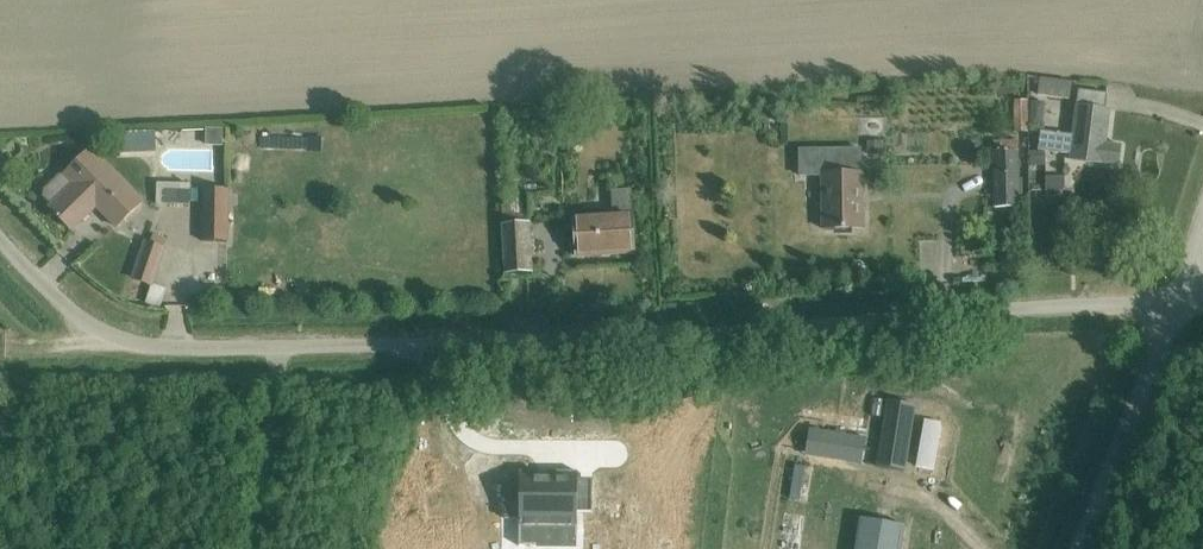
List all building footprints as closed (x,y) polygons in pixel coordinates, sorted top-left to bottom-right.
[(1070,83),(1040,79),(1038,95),(1068,99),(1070,83)] [(1012,85),(992,85),(992,94),(1012,94),(1012,85)] [(1106,94),(1077,90),(1071,135),(1039,131),(1037,150),(1069,155),(1068,160),(1117,166),(1120,146),(1105,144),(1109,110),(1104,109),(1106,94)] [(1027,132),(1027,100),(1013,100),(1013,132),(1027,132)] [(223,128),(206,127),(206,144),(223,144),(223,128)] [(120,134),(121,155),(155,154),(154,132),(120,134)] [(882,140),(865,140),(865,154),(881,154),(882,140)] [(1017,141),(993,142),(994,208),(1018,208),(1017,141)] [(861,147),(798,148),(798,174),(821,174),(822,229),(862,229),(861,174),(861,147)] [(116,228),(141,203),(89,150),(64,175),(59,176),(43,191),(42,201),(71,231),(95,207),(116,228)] [(1044,151),(1028,152),(1028,166),(1044,165),(1044,151)] [(1063,175),(1044,175),(1044,189),(1063,189),(1063,175)] [(190,186),(156,185),(156,206),(190,207),(190,186)] [(226,189),(200,189),(200,241),(226,241),(226,189)] [(573,218),(575,256),(633,253),(629,191),(611,192),(613,216),(573,218)] [(501,217),(504,273),(531,272),(527,215),(501,217)] [(153,235),(149,244),(163,249),(166,240),(153,235)] [(149,244),(145,243),(132,279),(151,285),(163,249),(149,244)] [(152,283),(145,302),(160,306),(166,287),(152,283)] [(223,286),(206,286),(207,298),(223,298),(223,286)] [(886,401),(883,418),(911,422),(914,405),(886,401)] [(846,462),(860,464),(864,439),(808,430),(805,451),(847,457),(846,462)] [(878,450),(875,467),(903,471),(906,455),(878,450)] [(518,478),(504,478),(504,513),(518,513),(518,520),(518,547),(535,547),(548,547),(548,538),(576,538),(576,513),(577,479),(577,472),(545,472),(545,479),(536,479),(536,472),(518,472),(518,478)] [(901,537),(857,530),(854,548),(899,548),(901,537)]
